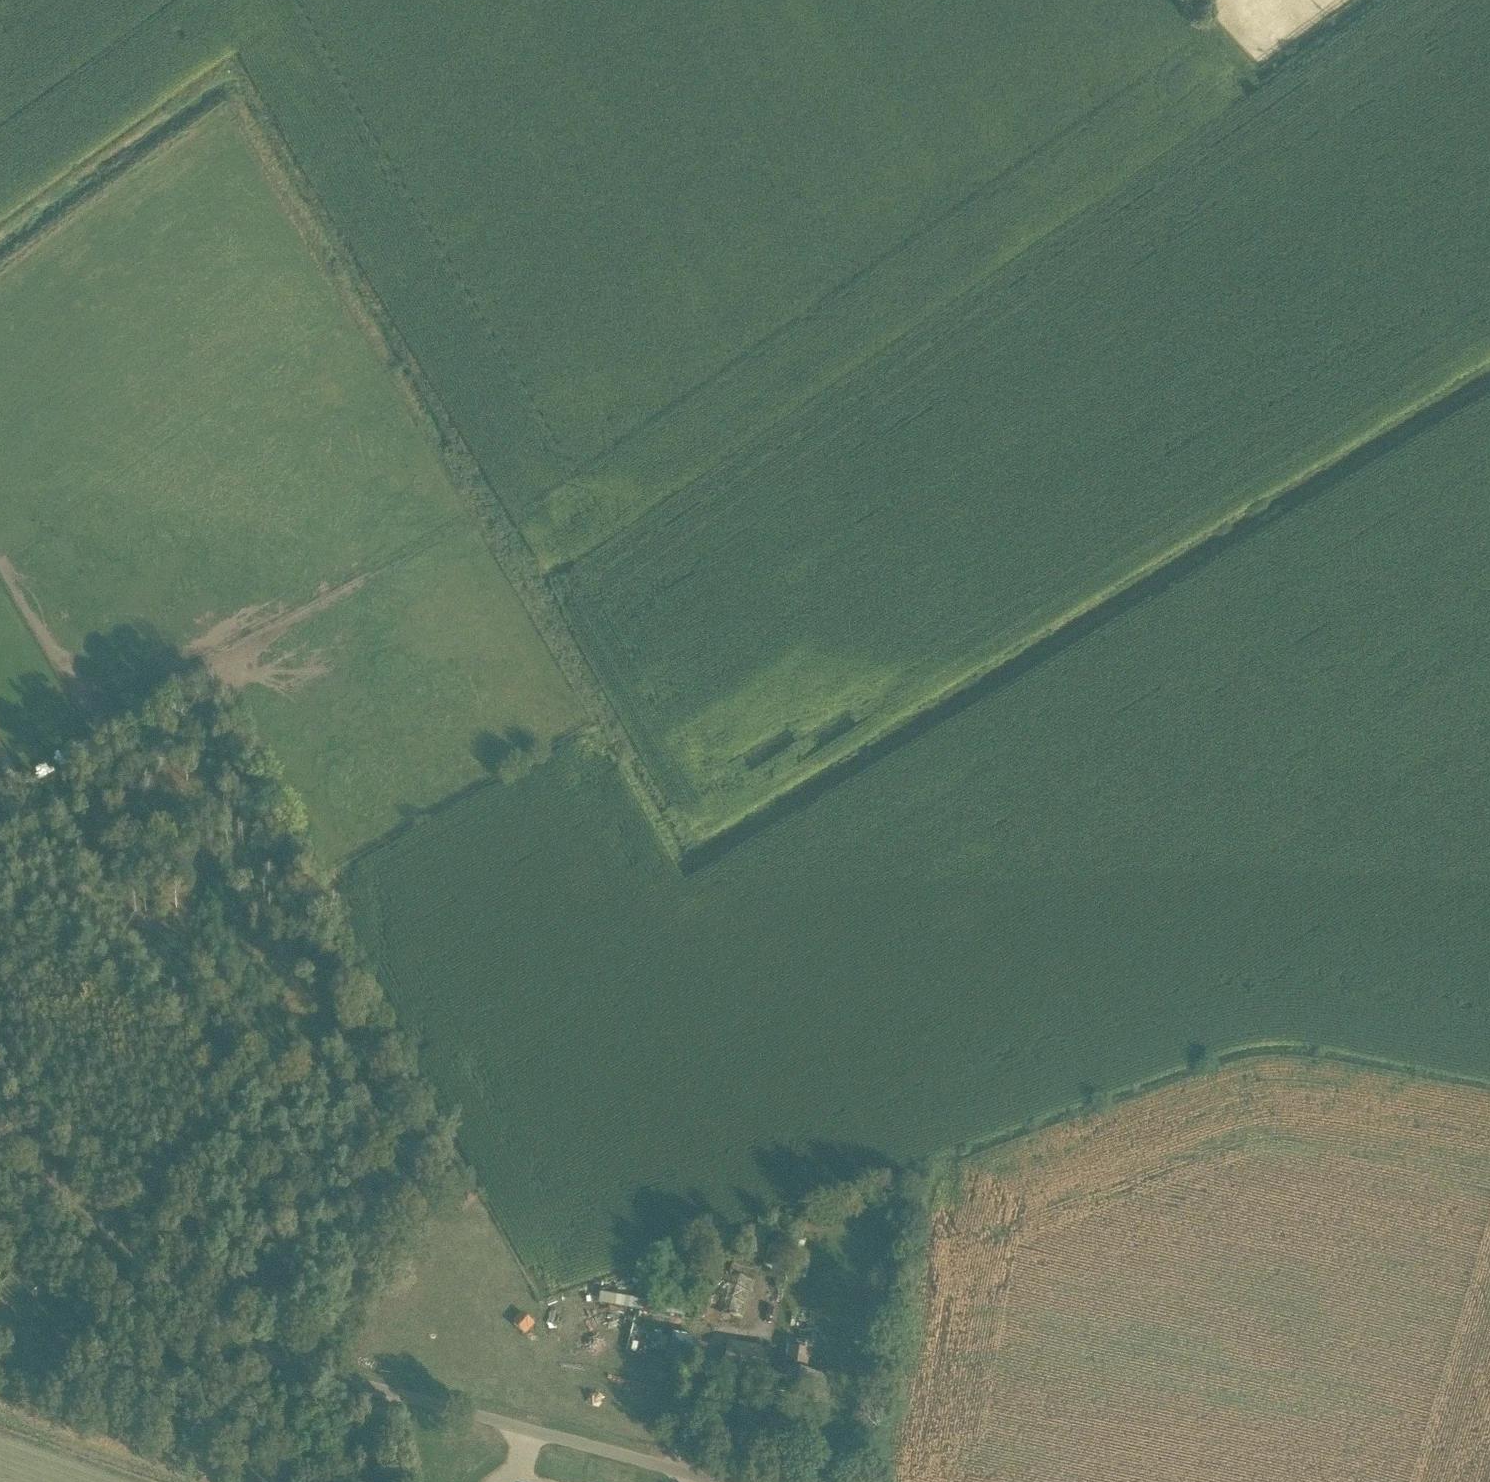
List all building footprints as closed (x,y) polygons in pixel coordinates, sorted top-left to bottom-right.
[(730,1276),(719,1310),(744,1319),(762,1265),(737,1256),(731,1276),(730,1276)] [(521,1313),(512,1324),(526,1336),(535,1325),(521,1313)] [(649,1355),(657,1323),(640,1318),(632,1351),(649,1355)] [(688,1367),(696,1338),(671,1331),(663,1360),(688,1367)] [(772,1350),(728,1342),(723,1374),(766,1382),(772,1350)] [(790,1349),(786,1374),(772,1372),(768,1399),(775,1400),(775,1404),(791,1407),(792,1402),(825,1408),(829,1381),(806,1378),(810,1352),(790,1349)]
